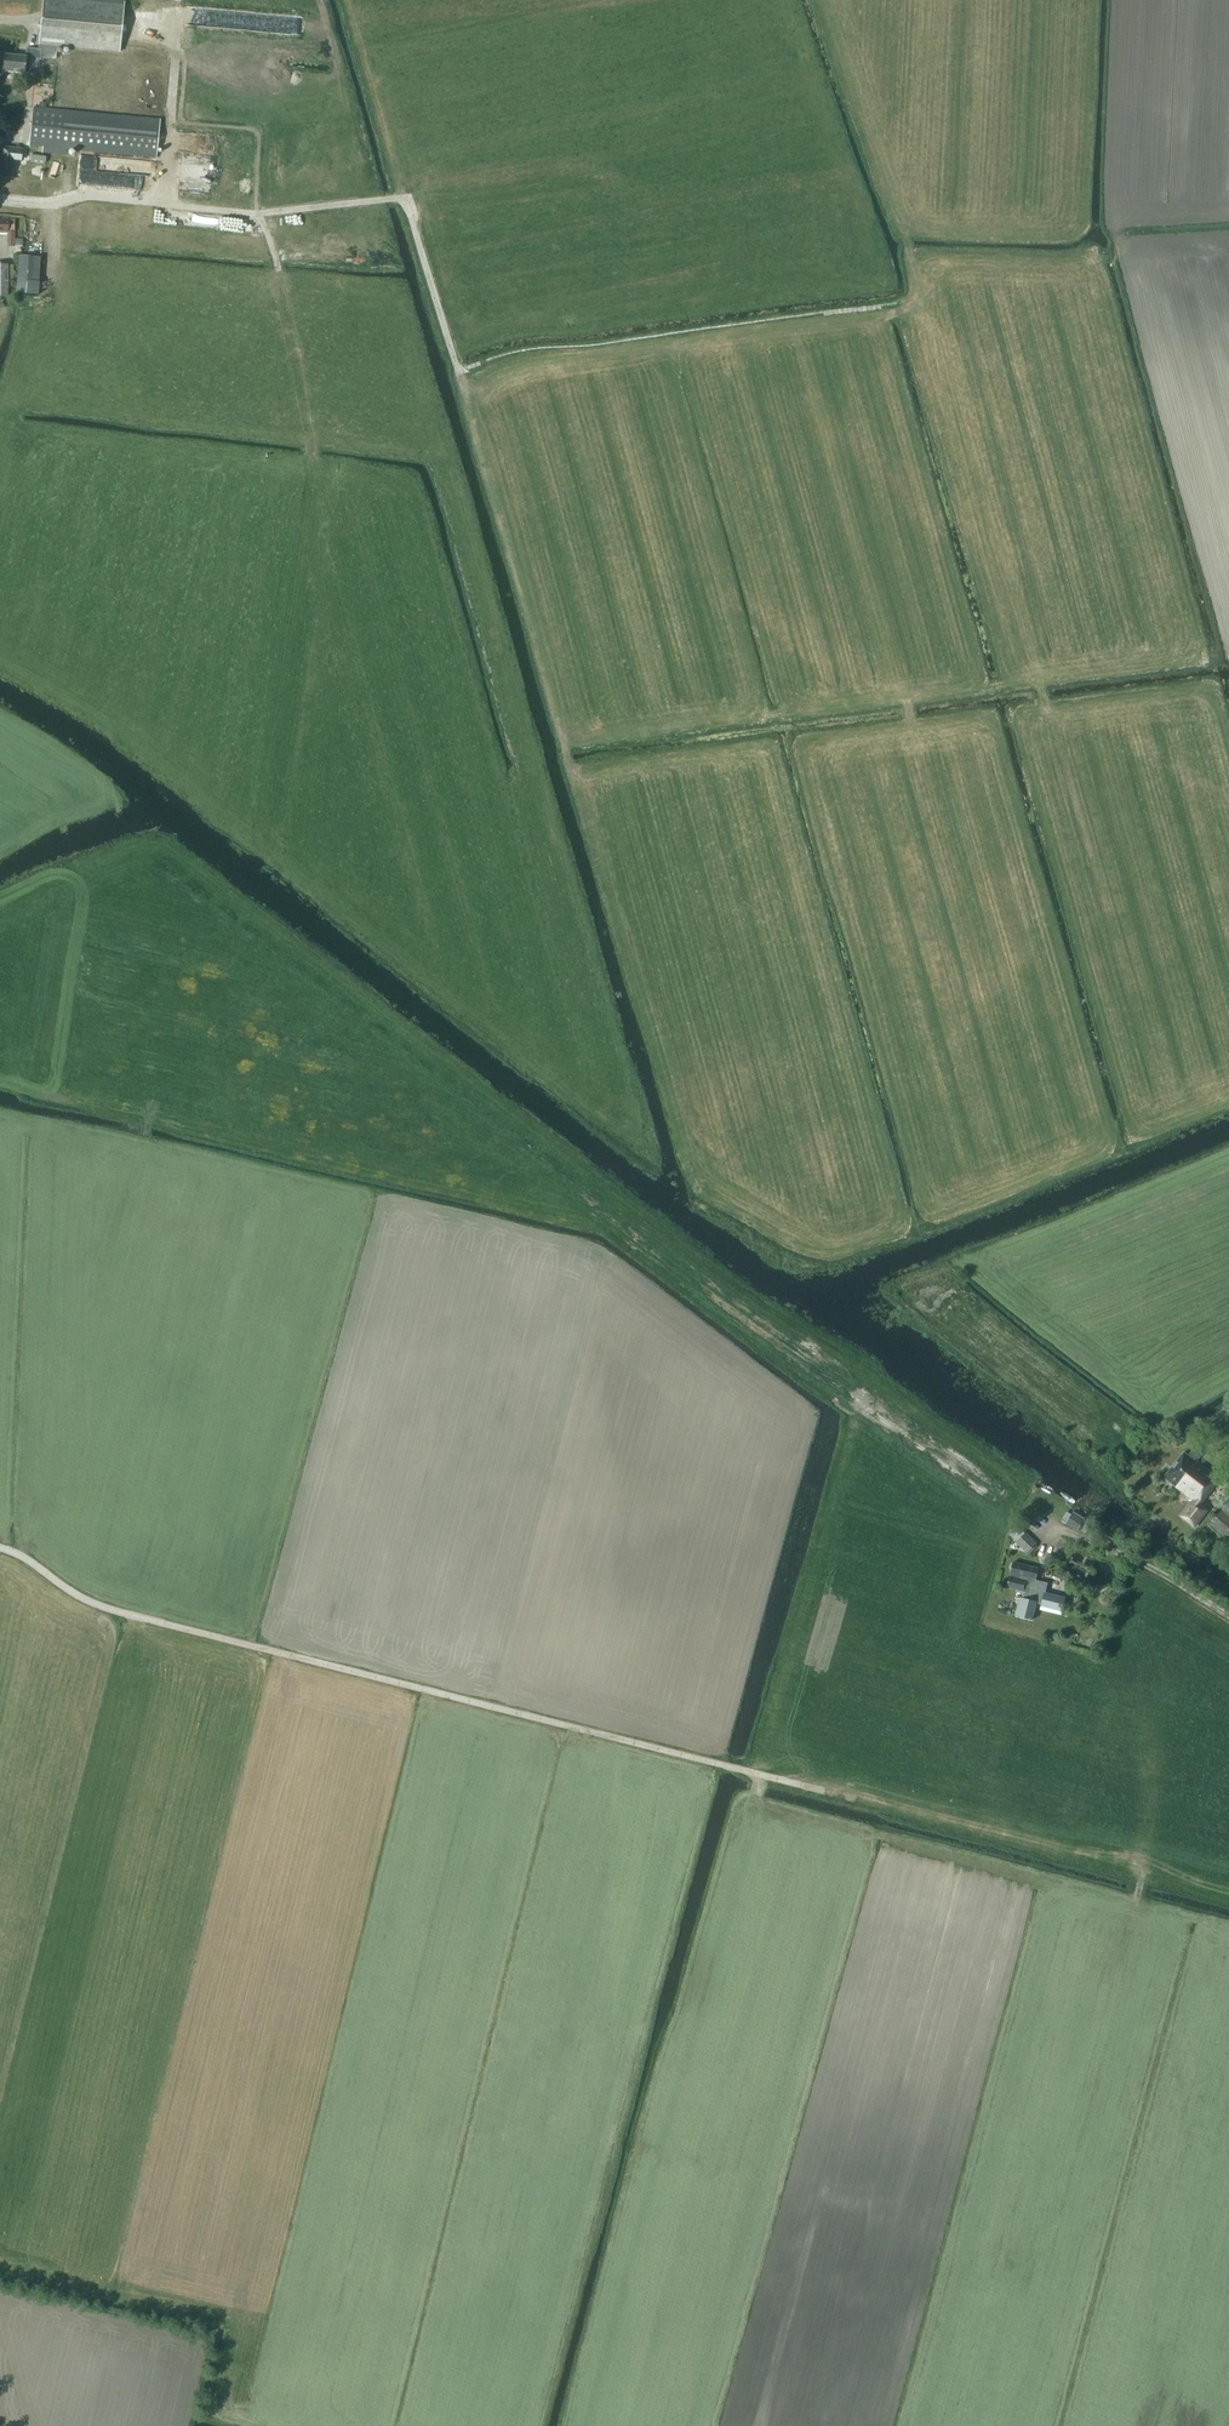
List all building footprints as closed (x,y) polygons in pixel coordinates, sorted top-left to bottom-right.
[(38,45),(118,53),(123,3),(87,0),(42,0),(38,45)] [(266,17),(266,31),(287,32),(288,18),(266,17)] [(39,68),(40,59),(41,50),(25,49),(25,57),(4,56),(3,72),(22,74),(23,69),(23,74),(24,74),(25,73),(30,73),(30,67),(39,68)] [(160,120),(58,109),(33,107),(29,147),(58,149),(156,160),(160,120)] [(7,148),(3,177),(14,178),(16,159),(21,160),(22,150),(7,148)] [(128,174),(150,178),(153,162),(136,159),(135,162),(130,161),(128,174)] [(7,234),(7,246),(14,245),(14,220),(9,220),(9,218),(0,218),(0,234),(7,234)] [(19,255),(17,293),(31,294),(33,256),(19,255)] [(8,301),(8,279),(14,279),(14,265),(0,265),(0,302),(8,301)] [(1194,1527),(1207,1512),(1200,1506),(1214,1488),(1213,1487),(1221,1478),(1198,1460),(1204,1453),(1196,1446),(1189,1455),(1184,1451),(1163,1476),(1193,1500),(1180,1516),(1194,1527)] [(1226,1507),(1210,1523),(1228,1541),(1228,1499),(1224,1505),(1226,1507)] [(1067,1511),(1062,1519),(1067,1522),(1072,1514),(1067,1511)] [(1078,1529),(1084,1520),(1073,1513),(1067,1522),(1078,1529)] [(1027,1553),(1036,1544),(1025,1533),(1016,1542),(1027,1553)] [(1023,1599),(1018,1617),(1032,1621),(1036,1604),(1039,1593),(1041,1587),(1035,1586),(1036,1581),(1039,1569),(1014,1563),(1010,1576),(1011,1576),(1008,1588),(1017,1590),(1016,1592),(1026,1594),(1024,1599),(1023,1599)] [(1041,1605),(1041,1607),(1062,1613),(1065,1599),(1044,1593),(1044,1594),(1039,1593),(1036,1604),(1041,1605)]
